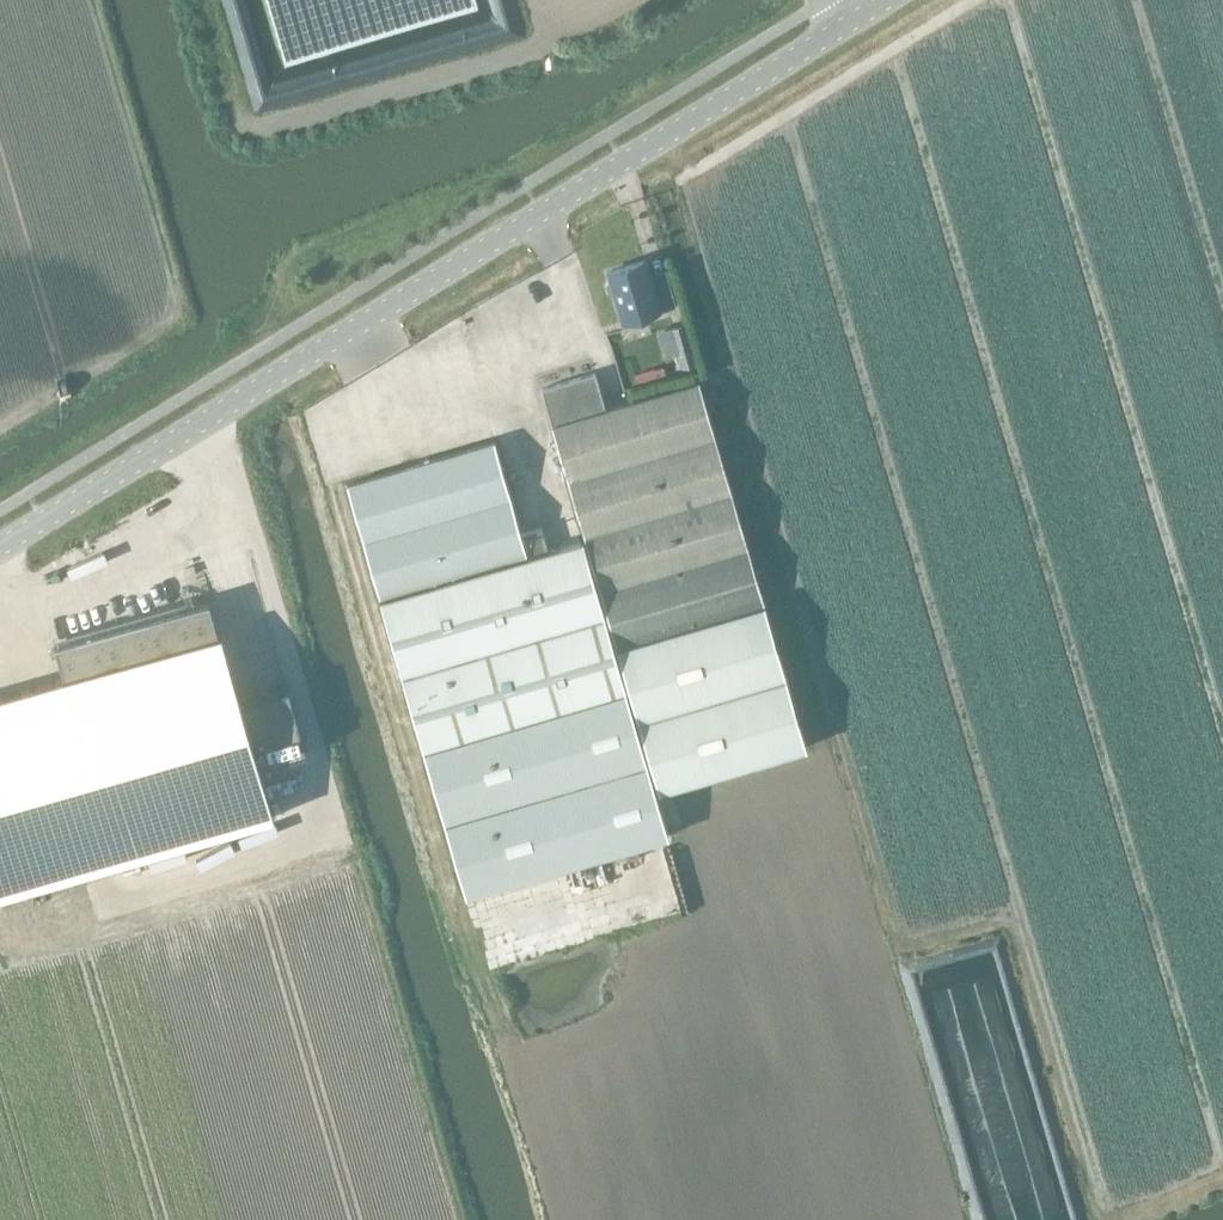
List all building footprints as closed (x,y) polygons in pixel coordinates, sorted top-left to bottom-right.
[(614,295),(622,322),(660,311),(676,306),(671,290),(655,294),(645,260),(607,272),(609,279),(606,284),(609,293),(614,295)] [(684,320),(669,325),(682,365),(696,362),(684,320)] [(552,425),(606,409),(595,372),(542,388),(552,425)] [(699,381),(606,409),(552,425),(550,425),(589,553),(617,646),(765,603),(699,381)] [(434,579),(436,583),(548,549),(542,526),(521,532),(494,441),(347,484),(379,595),(434,579)] [(436,583),(380,599),(466,893),(669,835),(626,688),(614,646),(617,646),(589,553),(587,554),(583,539),(548,549),(436,583)] [(0,695),(0,894),(274,816),(259,766),(307,752),(287,688),(241,701),(220,632),(218,633),(209,600),(54,645),(64,677),(0,695)] [(614,646),(626,688),(630,686),(660,789),(807,747),(765,603),(617,646),(614,646)]
